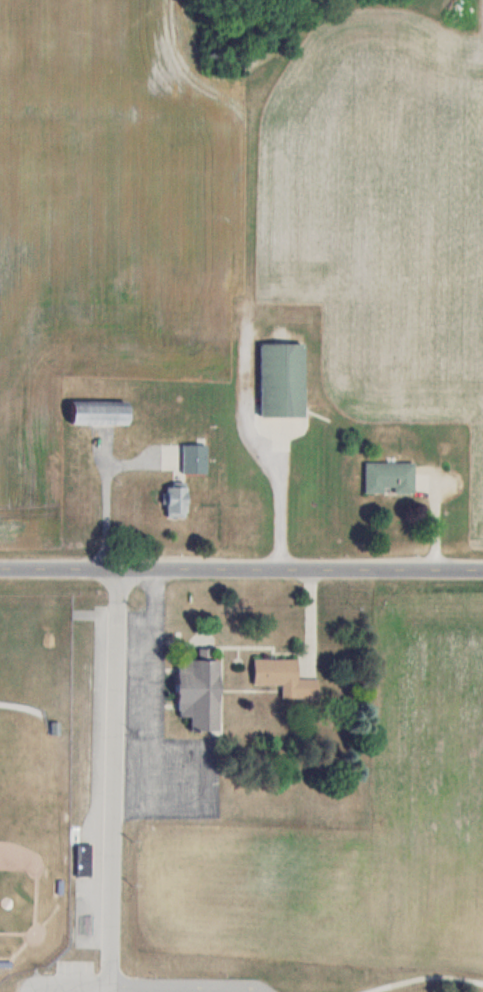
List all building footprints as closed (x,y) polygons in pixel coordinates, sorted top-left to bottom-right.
[(305,416),(305,343),(261,343),(261,416),(305,416)] [(72,425),(129,426),(129,402),(72,402),(72,425)] [(207,474),(207,445),(183,445),(183,474),(207,474)] [(415,462),(366,462),(366,492),(415,492),(415,462)] [(167,518),(187,518),(187,484),(167,484),(167,518)] [(191,730),(219,730),(220,659),(206,659),(206,651),(199,651),(199,659),(178,659),(178,716),(191,717),(191,730)] [(298,658),(254,658),(254,685),(283,685),(283,698),(319,699),(319,678),(298,678),(298,658)] [(77,877),(91,877),(91,844),(77,844),(77,877)]
